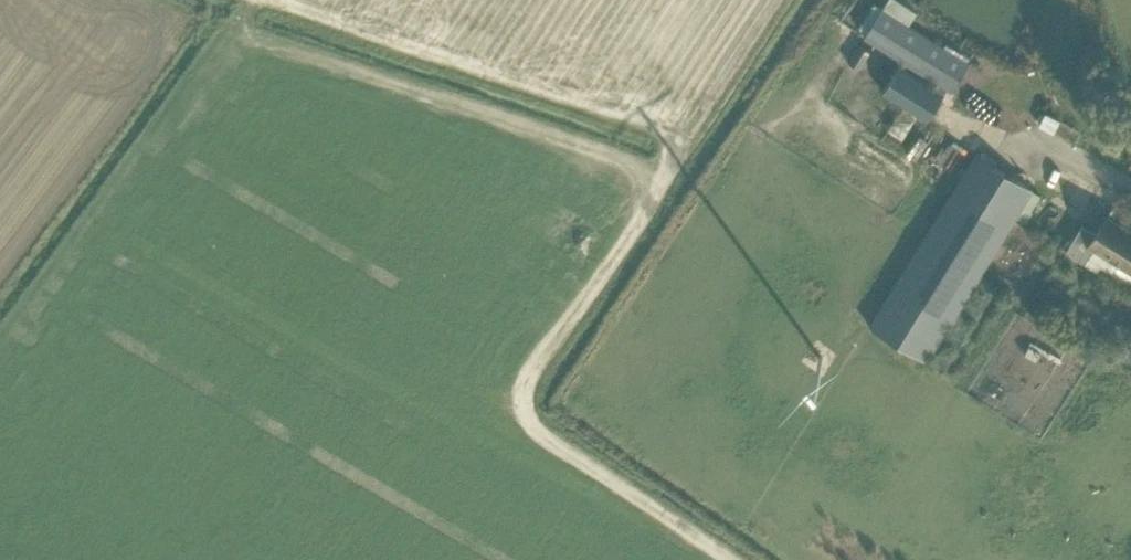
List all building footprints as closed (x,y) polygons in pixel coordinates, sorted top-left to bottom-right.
[(917,12),(898,0),(888,0),(883,8),(909,25),(917,12)] [(939,82),(948,88),(952,91),(969,63),(909,25),(883,8),(866,36),(939,82)] [(860,69),(870,52),(860,45),(849,62),(860,69)] [(934,89),(899,67),(883,93),(928,120),(948,88),(939,82),(934,89)] [(995,166),(999,160),(983,150),(979,156),(995,166)] [(872,325),(927,360),(1033,190),(995,166),(979,156),(977,155),(872,325)] [(1086,263),(1094,250),(1130,273),(1130,230),(1107,215),(1097,232),(1084,224),(1067,251),(1086,263)]
